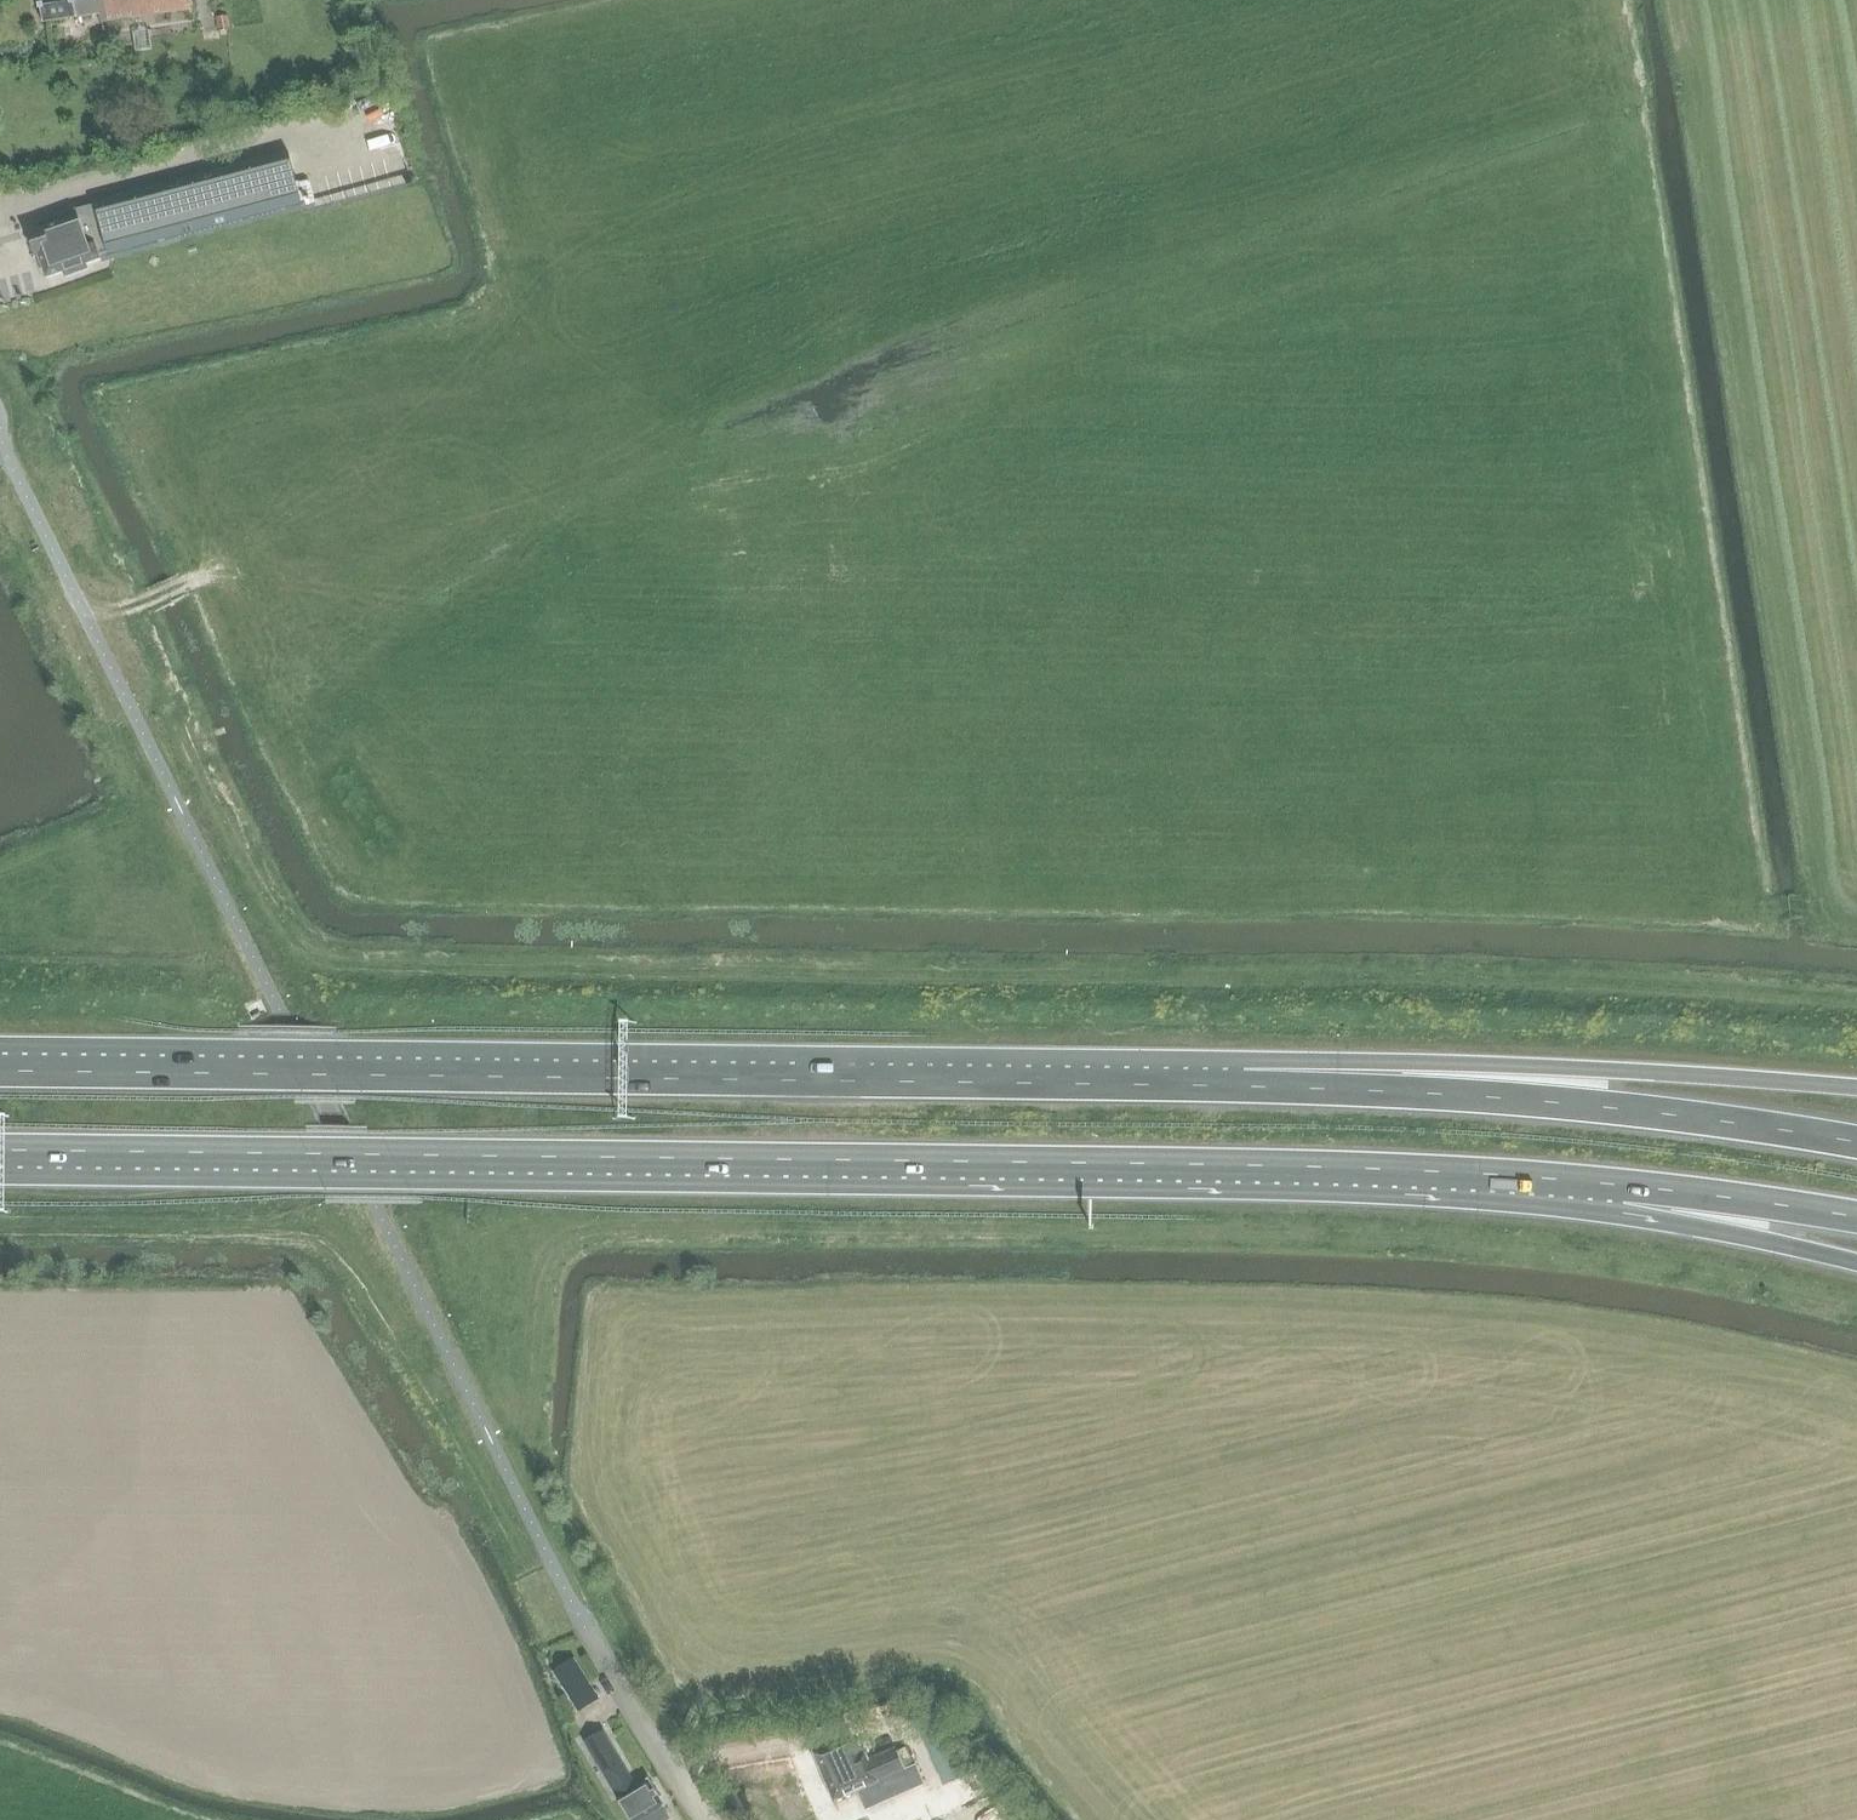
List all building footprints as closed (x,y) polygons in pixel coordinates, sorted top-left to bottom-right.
[(192,9),(191,0),(39,0),(43,22),(99,14),(100,21),(192,9)] [(229,29),(226,15),(213,17),(215,32),(229,29)] [(341,64),(328,76),(335,84),(349,72),(341,64)] [(289,154),(269,159),(268,154),(261,151),(246,155),(249,165),(75,210),(88,246),(95,244),(103,241),(104,248),(162,233),(163,240),(302,203),(289,154)] [(95,244),(88,246),(75,210),(47,220),(49,226),(29,232),(37,256),(39,255),(47,278),(64,272),(65,277),(88,269),(86,264),(100,259),(95,244)] [(570,1698),(592,1684),(574,1657),(571,1659),(568,1655),(554,1664),(556,1668),(552,1671),(570,1698)] [(969,1773),(940,1705),(910,1718),(940,1786),(969,1773)] [(664,1806),(648,1780),(636,1787),(603,1731),(585,1741),(618,1797),(617,1798),(631,1819),(640,1819),(662,1807),(664,1806)] [(875,1783),(905,1771),(896,1749),(867,1761),(865,1755),(860,1757),(853,1741),(839,1746),(838,1742),(813,1753),(834,1801),(858,1790),(856,1786),(874,1779),(875,1783)] [(670,1819),(662,1807),(640,1819),(670,1819)]
